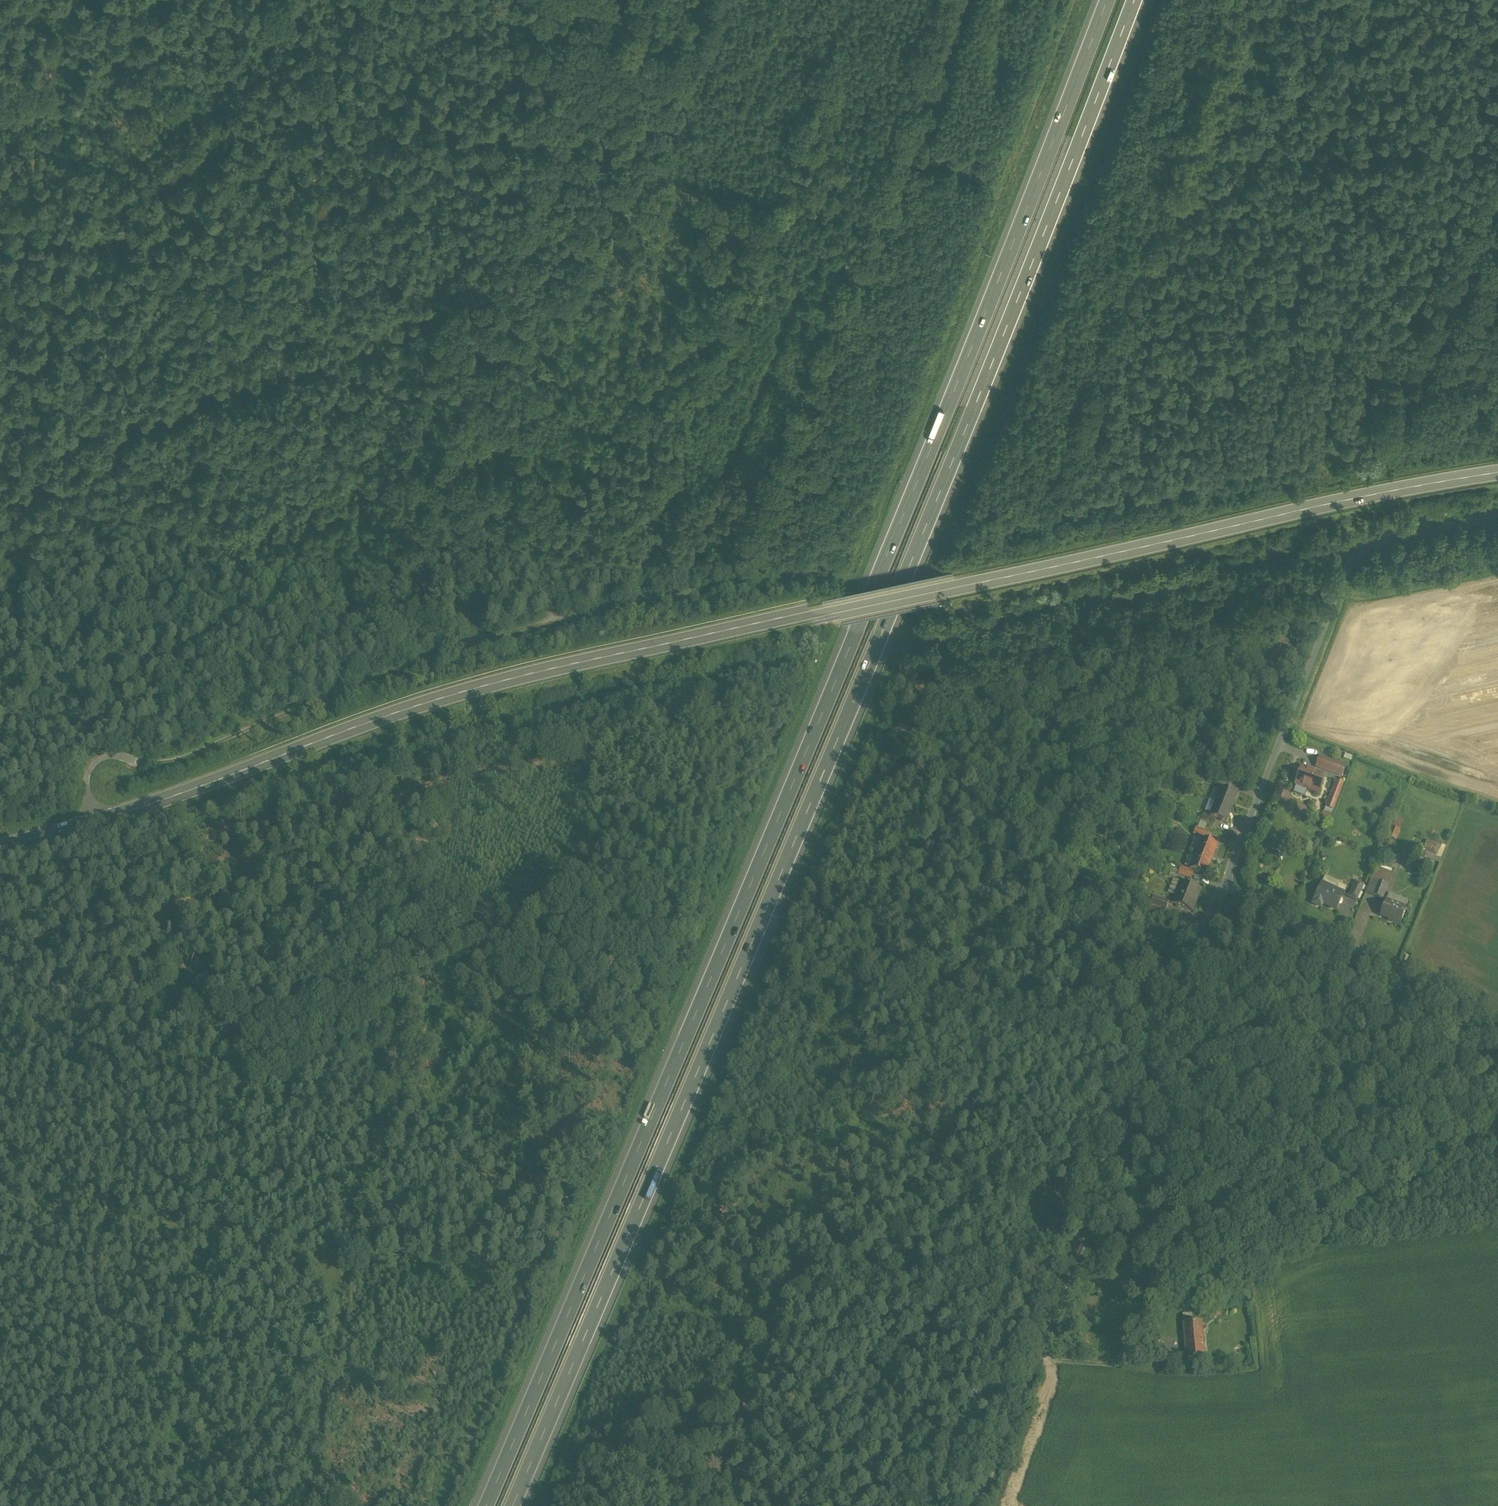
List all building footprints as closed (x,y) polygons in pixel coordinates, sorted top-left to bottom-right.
[(1321,755),(1317,765),(1342,775),(1345,765),(1321,755)] [(1302,767),(1296,784),(1316,792),(1317,791),(1319,791),(1322,784),(1319,783),(1322,775),(1302,767)] [(1219,777),(1217,783),(1229,788),(1232,782),(1219,777)] [(1344,783),(1336,780),(1326,807),(1333,810),(1344,783)] [(1221,788),(1211,816),(1226,822),(1236,794),(1221,788)] [(1203,815),(1200,821),(1213,826),(1215,820),(1203,815)] [(1396,817),(1388,836),(1395,839),(1403,820),(1396,817)] [(1194,833),(1206,838),(1209,832),(1196,827),(1194,833)] [(1202,839),(1191,868),(1205,874),(1217,845),(1202,839)] [(1440,847),(1427,841),(1421,855),(1434,860),(1440,847)] [(1178,873),(1191,878),(1193,871),(1181,867),(1178,873)] [(1366,892),(1382,899),(1392,874),(1376,868),(1372,879),(1371,878),(1366,892)] [(1349,896),(1356,899),(1363,885),(1356,881),(1349,896)] [(1181,882),(1172,903),(1192,911),(1200,889),(1181,882)] [(1323,903),(1336,909),(1344,893),(1322,883),(1314,899),(1315,899),(1313,903),(1321,907),(1323,903)] [(1151,904),(1166,909),(1169,902),(1154,896),(1151,904)] [(1389,920),(1400,924),(1407,908),(1386,899),(1380,915),(1389,919),(1389,920)] [(1201,1321),(1183,1323),(1186,1358),(1204,1356),(1201,1321)]
